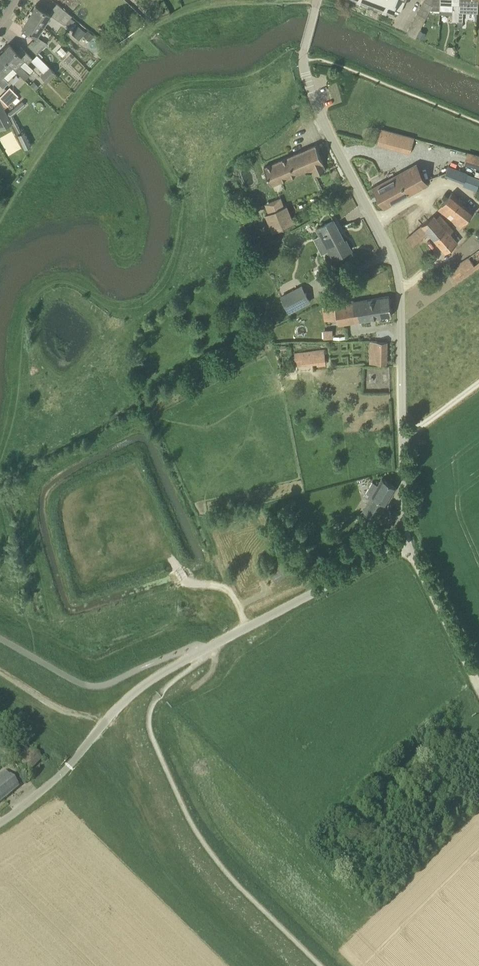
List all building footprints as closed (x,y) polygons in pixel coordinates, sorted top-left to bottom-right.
[(394,10),(395,9),(401,11),(405,1),(402,0),(368,0),(394,10)] [(440,0),(424,0),(420,8),(429,13),(433,5),(432,4),(432,0),(440,0)] [(459,4),(459,0),(440,0),(440,1),(440,4),(440,9),(453,9),(452,20),(458,21),(459,4)] [(464,5),(477,5),(478,0),(459,0),(459,4),(458,21),(463,21),(463,12),(464,5)] [(69,27),(75,20),(71,17),(72,16),(57,3),(52,8),(53,8),(49,14),(65,24),(69,27)] [(42,24),(49,13),(35,5),(29,15),(42,24)] [(420,8),(417,13),(426,18),(429,13),(420,8)] [(423,23),(426,18),(417,13),(414,18),(423,23)] [(35,36),(42,24),(29,15),(22,27),(35,36)] [(414,18),(412,23),(421,28),(423,23),(414,18)] [(421,28),(412,23),(409,28),(418,33),(421,28)] [(78,26),(74,31),(81,37),(83,36),(86,32),(78,26)] [(418,33),(409,28),(406,33),(415,38),(418,33)] [(47,43),(38,37),(33,41),(32,40),(28,45),(37,54),(47,43)] [(27,63),(32,58),(20,46),(16,51),(9,44),(0,53),(12,66),(24,79),(29,74),(20,65),(25,61),(27,63)] [(61,47),(57,51),(62,56),(67,52),(61,47)] [(3,88),(9,83),(2,75),(12,66),(0,53),(0,85),(3,88)] [(56,73),(49,66),(40,75),(47,82),(56,73)] [(33,81),(30,85),(35,90),(39,87),(33,81)] [(18,95),(9,86),(0,95),(0,98),(7,106),(18,95)] [(21,132),(13,115),(25,105),(22,101),(6,114),(17,133),(24,148),(30,145),(23,131),(21,132)] [(378,144),(410,153),(414,137),(382,129),(378,144)] [(326,170),(323,163),(316,145),(269,164),(264,166),(272,185),(311,169),(311,170),(314,168),(317,174),(326,170)] [(468,153),(465,164),(478,168),(478,156),(468,153)] [(478,184),(478,179),(467,174),(468,173),(448,166),(445,175),(464,182),(463,185),(477,191),(478,184)] [(417,189),(407,170),(375,188),(385,207),(426,184),(417,189)] [(462,228),(475,211),(452,193),(438,209),(448,217),(452,212),(455,215),(451,220),(462,228)] [(295,225),(287,206),(266,214),(274,233),(295,225)] [(422,225),(435,240),(450,227),(440,215),(437,218),(434,215),(422,225)] [(346,241),(345,242),(334,220),(316,229),(332,260),(342,254),(351,250),(346,241)] [(446,253),(458,242),(450,233),(453,231),(450,227),(435,240),(446,253)] [(478,265),(478,250),(449,272),(456,282),(478,265)] [(281,297),(289,312),(310,301),(302,286),(281,297)] [(339,325),(392,315),(389,297),(352,303),(336,306),(338,318),(339,325)] [(333,328),(323,329),(323,337),(333,337),(333,328)] [(387,363),(387,342),(377,342),(377,363),(387,363)] [(326,363),(324,349),(294,353),(295,360),(302,359),(303,366),(318,364),(326,363)] [(396,487),(382,479),(379,484),(373,481),(365,494),(372,498),(364,511),(378,519),(396,487)] [(26,775),(42,758),(30,748),(14,764),(26,775)] [(401,775),(413,761),(406,754),(393,769),(401,775)] [(19,787),(9,775),(0,783),(0,802),(19,787)]
